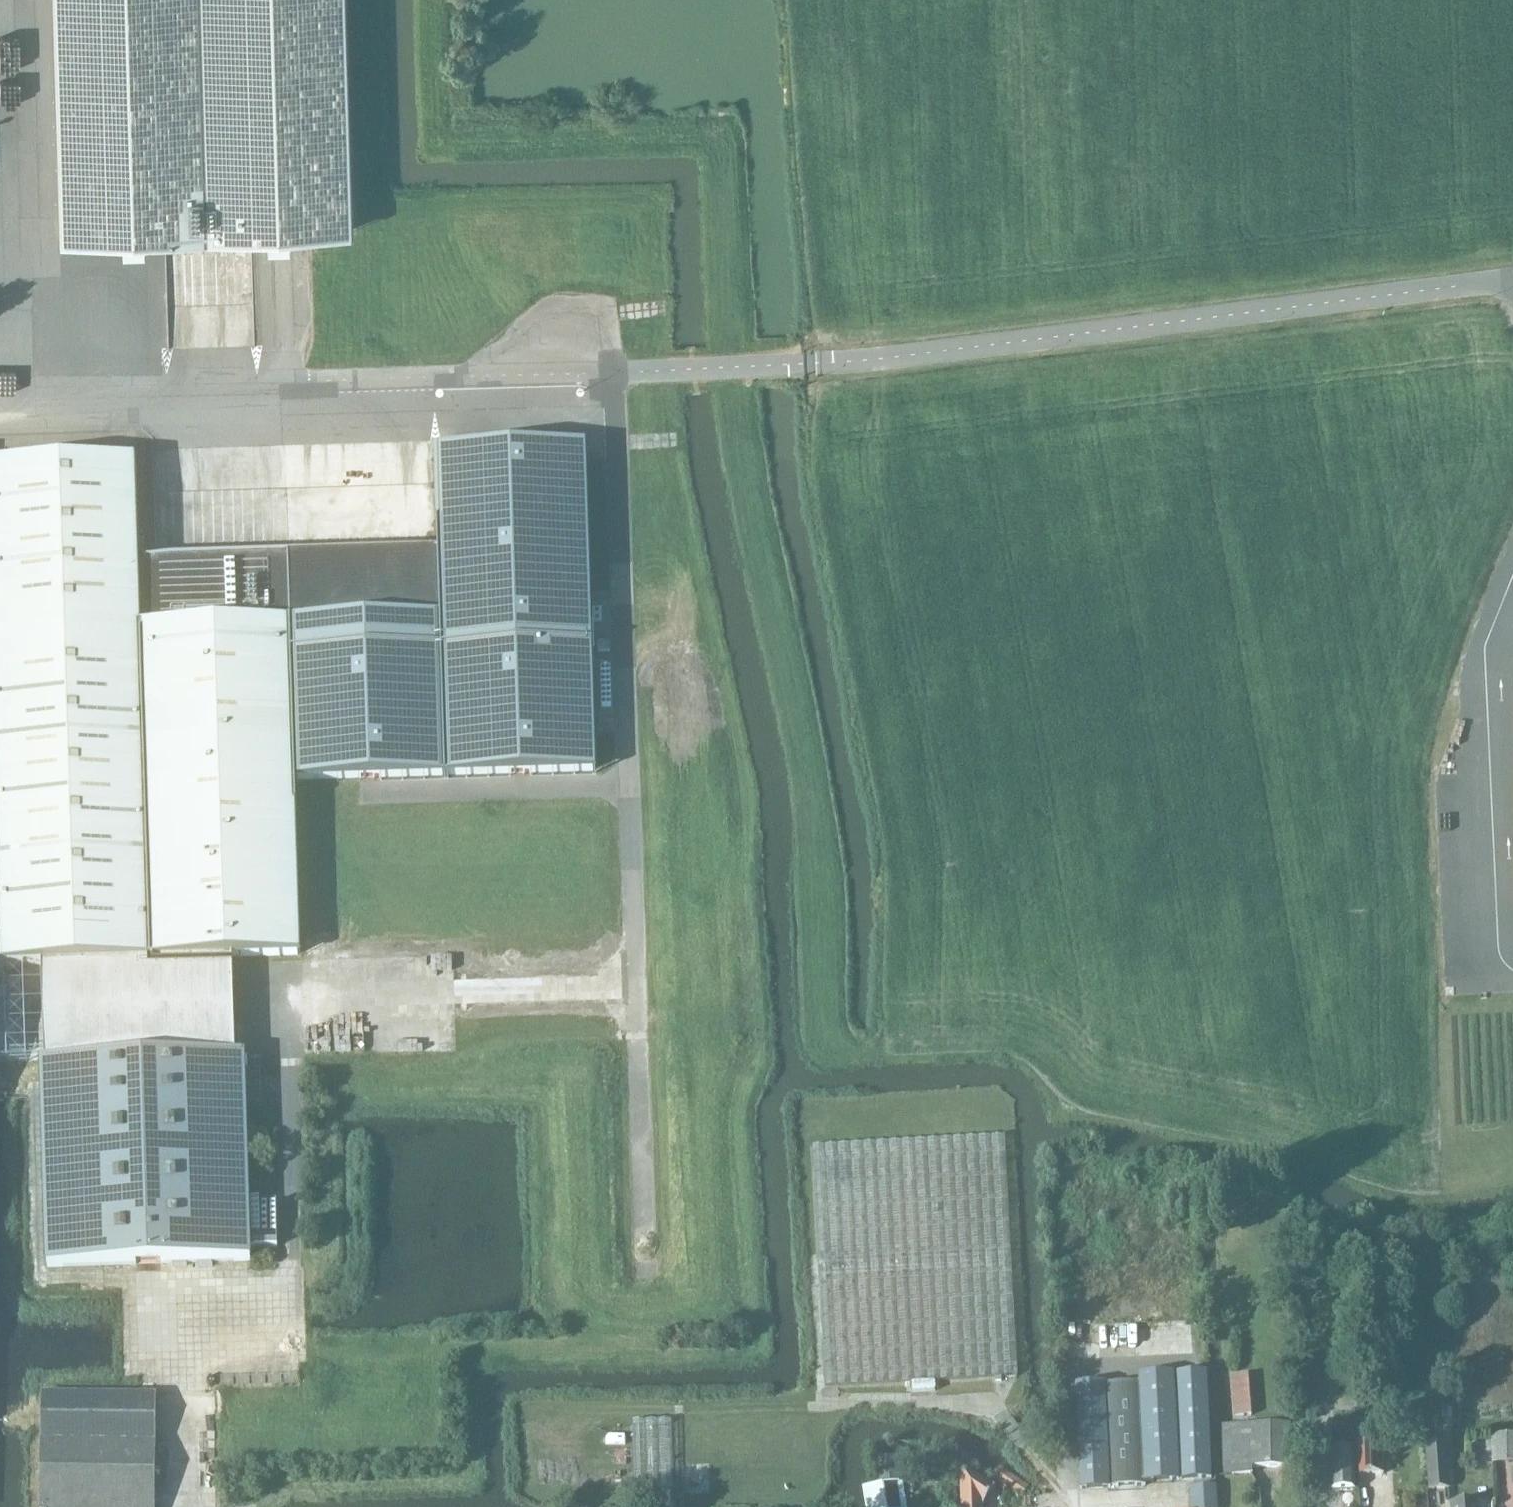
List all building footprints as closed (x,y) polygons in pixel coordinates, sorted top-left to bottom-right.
[(65,238),(165,235),(165,237),(252,234),(252,232),(352,230),(345,0),(58,0),(65,238)] [(292,658),(288,658),(292,779),(450,774),(593,770),(587,580),(583,450),(519,452),(438,454),(441,526),(437,526),(438,552),(372,554),(289,557),(291,628),(292,658)] [(1,940),(0,940),(0,964),(1,964),(232,956),(298,954),(293,806),(292,785),(292,779),(288,658),(292,658),(291,628),(289,557),(139,561),(136,461),(0,466),(0,917),(1,940)] [(1463,796),(1443,794),(1442,803),(1462,805),(1463,796)] [(404,974),(427,972),(427,957),(403,958),(404,974)] [(205,1056),(41,1061),(47,1266),(251,1260),(244,1054),(235,1055),(234,1015),(204,1016),(205,1056)] [(812,1146),(825,1386),(1018,1376),(1005,1136),(812,1146)] [(1139,1384),(1075,1387),(1079,1453),(1080,1488),(1111,1487),(1145,1485),(1145,1481),(1178,1479),(1212,1477),(1208,1372),(1139,1375),(1139,1384)] [(1231,1376),(1234,1417),(1252,1415),(1248,1375),(1231,1376)] [(42,1442),(154,1442),(154,1395),(42,1394),(42,1442)] [(633,1421),(635,1492),(674,1491),(672,1420),(633,1421)] [(1291,1424),(1252,1425),(1253,1467),(1292,1467),(1291,1424)] [(1493,1463),(1512,1462),(1512,1435),(1493,1435),(1493,1463)] [(154,1442),(42,1442),(41,1506),(155,1506),(154,1442)] [(1358,1444),(1359,1475),(1384,1474),(1382,1443),(1358,1444)] [(1426,1446),(1430,1490),(1449,1488),(1446,1445),(1426,1446)] [(1330,1451),(1331,1491),(1355,1490),(1354,1450),(1330,1451)] [(871,1485),(875,1506),(907,1506),(899,1456),(875,1460),(878,1484),(871,1485)] [(960,1466),(962,1506),(982,1506),(982,1505),(983,1506),(994,1488),(960,1466)] [(1190,1506),(1216,1506),(1216,1486),(1190,1488),(1190,1506)]
